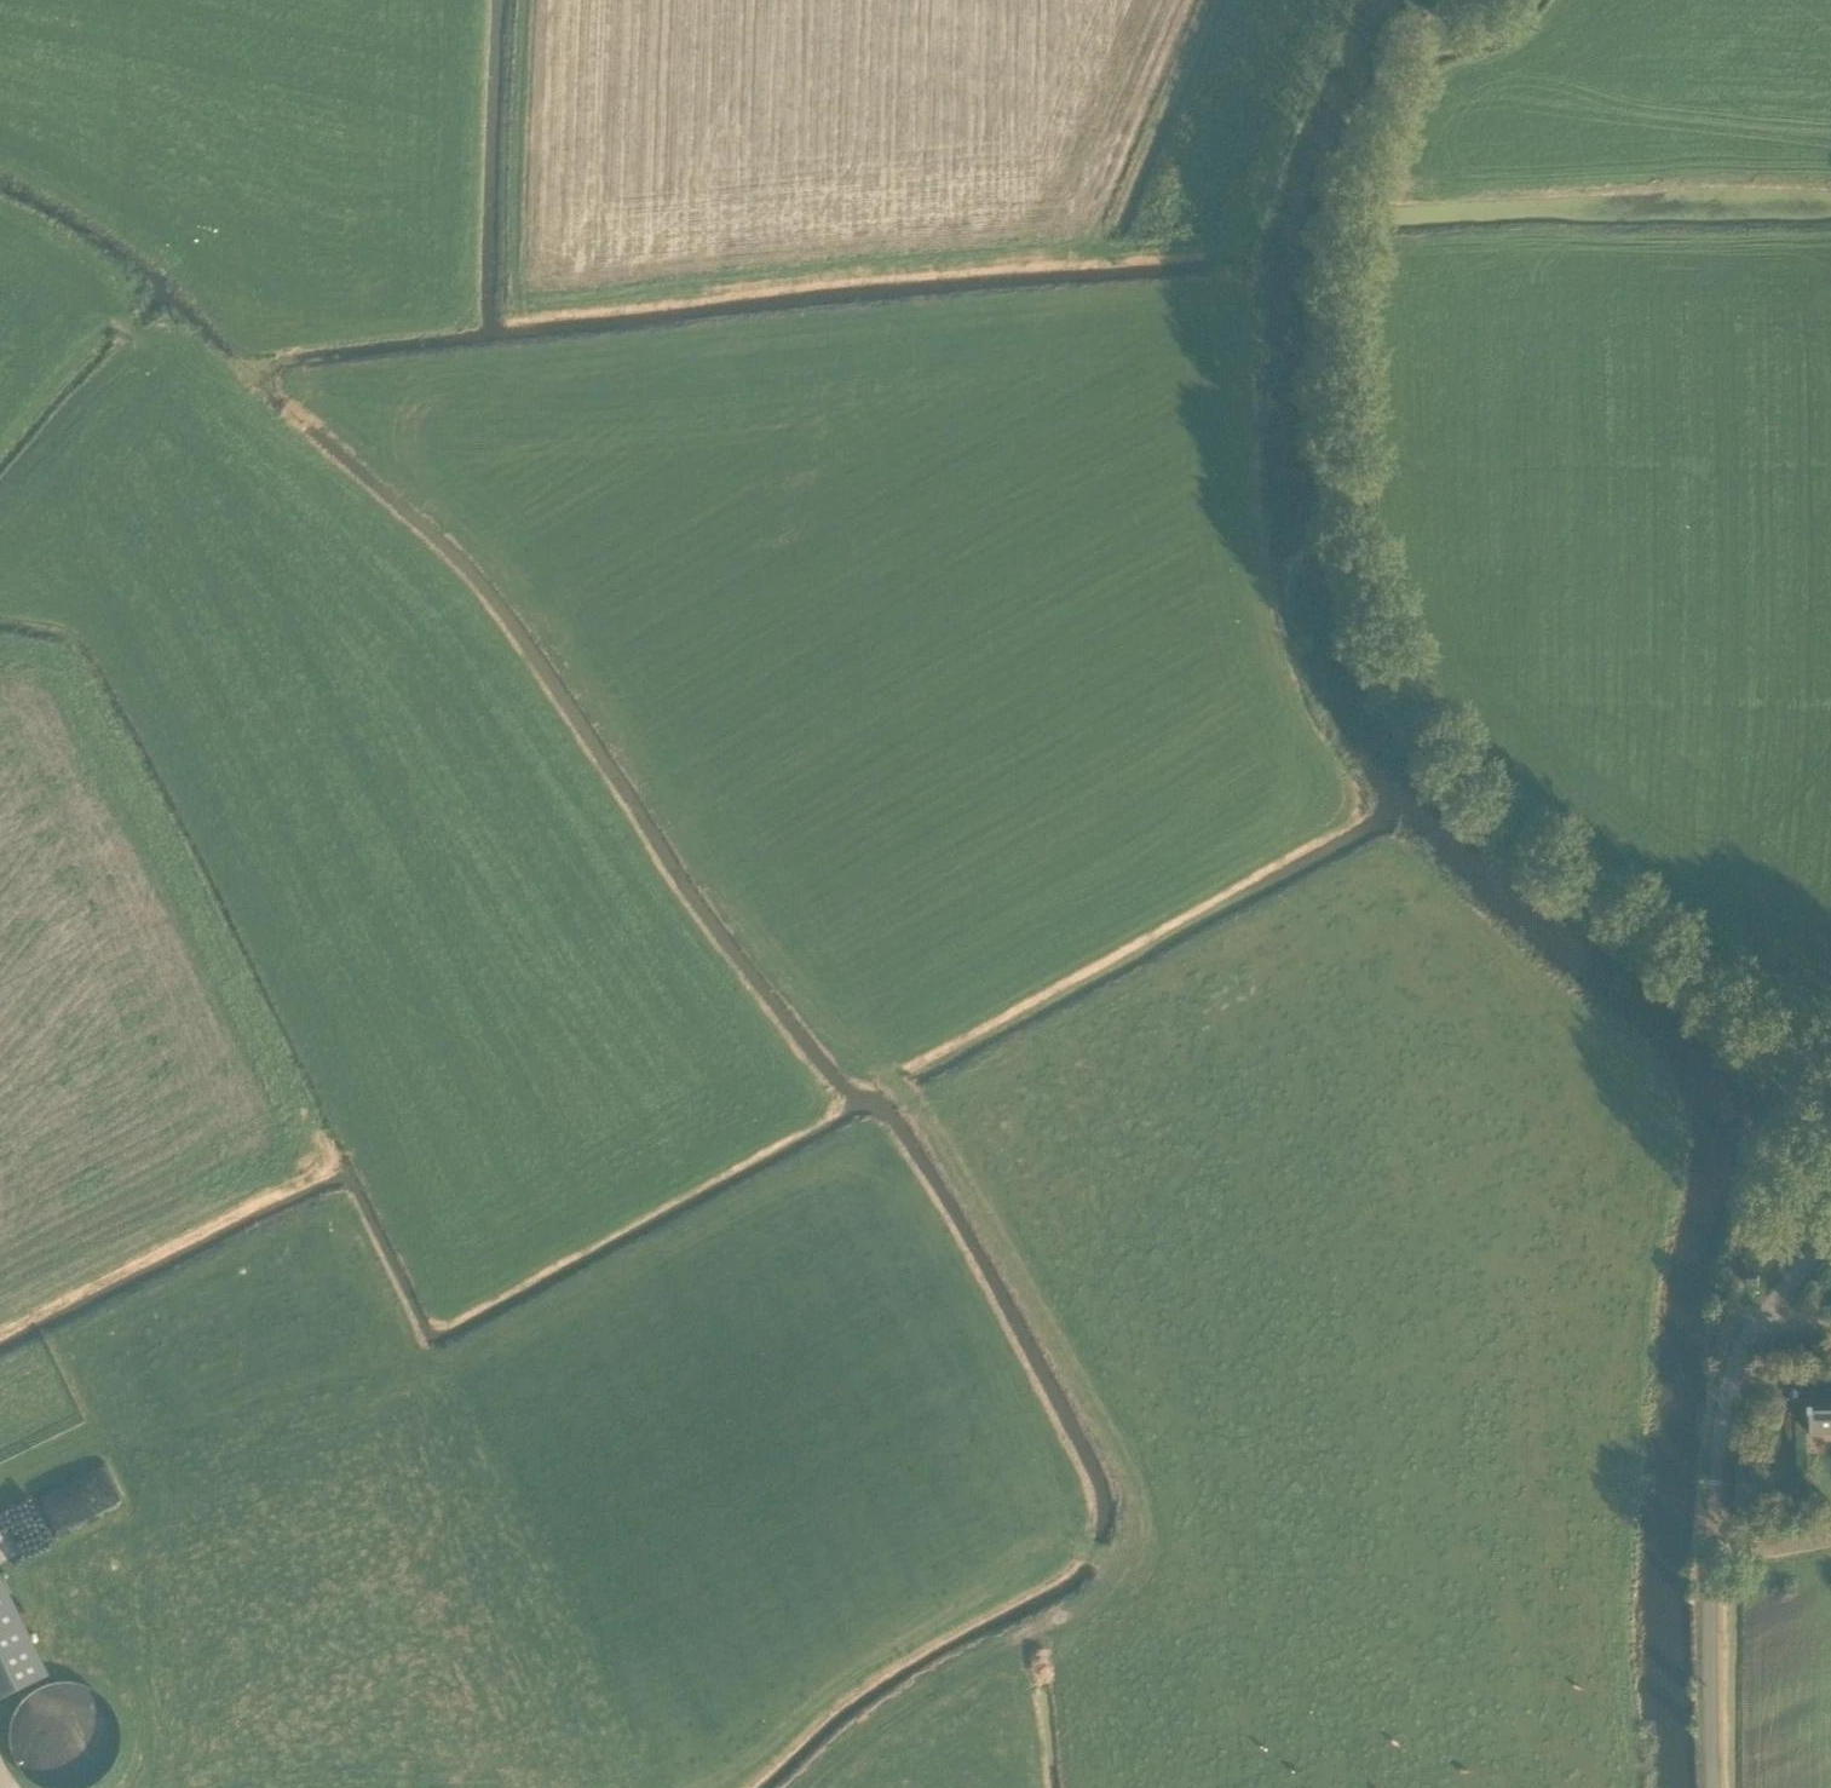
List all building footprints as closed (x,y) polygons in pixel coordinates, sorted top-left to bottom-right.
[(1747,1277),(1747,1286),(1756,1286),(1756,1277),(1747,1277)] [(1808,1393),(1809,1436),(1830,1436),(1830,1393),(1808,1393)] [(50,1677),(0,1573),(0,1701),(50,1677)] [(107,1748),(108,1738),(107,1728),(104,1718),(99,1709),(92,1702),(85,1697),(76,1693),(67,1690),(57,1690),(45,1693),(38,1696),(29,1702),(24,1708),(19,1714),(15,1723),(14,1731),(13,1738),(14,1748),(17,1757),(23,1767),(29,1773),(36,1778),(44,1782),(52,1785),(64,1785),(70,1784),(78,1782),(88,1777),(94,1771),(100,1764),(105,1755),(107,1748)]
